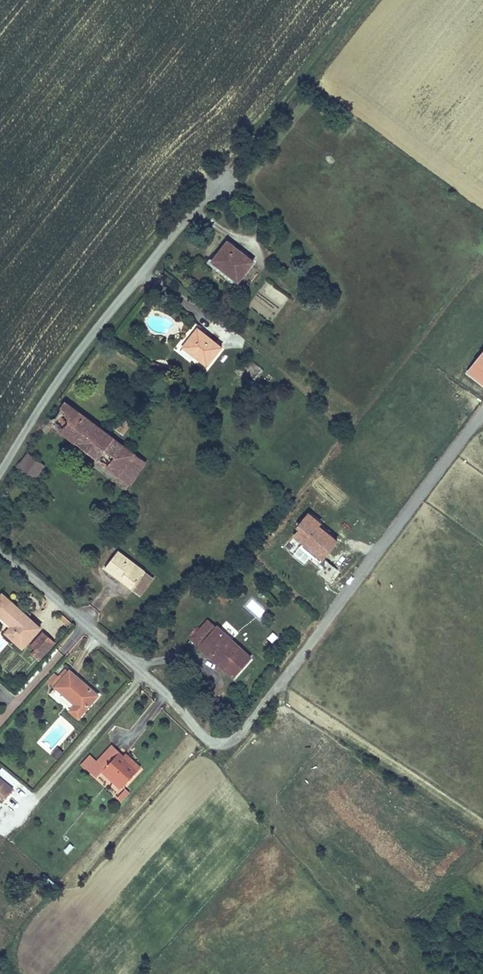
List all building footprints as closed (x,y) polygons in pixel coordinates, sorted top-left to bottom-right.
[(227,242),(211,262),(238,284),(254,263),(227,242)] [(223,348),(197,328),(186,342),(198,352),(193,358),(206,368),(223,348)] [(198,352),(186,342),(181,349),(193,358),(198,352)] [(465,373),(482,388),(482,350),(465,373)] [(134,455),(64,403),(48,425),(118,477),(134,455)] [(124,435),(131,424),(123,419),(116,430),(124,435)] [(45,466),(28,453),(16,469),(33,482),(45,466)] [(130,486),(146,464),(134,455),(118,477),(130,486)] [(296,529),(298,532),(293,538),(323,563),(339,543),(320,527),(322,525),(309,513),(296,529)] [(118,550),(104,568),(133,590),(147,572),(118,550)] [(147,572),(133,590),(141,597),(155,578),(147,572)] [(237,580),(219,599),(225,603),(237,591),(235,589),(240,583),(237,580)] [(2,594),(0,596),(0,615),(12,626),(10,628),(3,635),(22,652),(42,630),(31,619),(33,617),(26,611),(24,613),(2,594)] [(0,615),(0,619),(10,628),(12,626),(0,615)] [(251,659),(208,620),(190,638),(233,678),(251,659)] [(26,651),(39,663),(55,644),(42,633),(26,651)] [(68,671),(65,668),(50,685),(53,688),(68,671)] [(100,697),(69,670),(68,671),(53,688),(73,705),(68,712),(79,722),(100,697)] [(124,757),(111,745),(97,761),(90,755),(80,765),(95,779),(102,772),(121,790),(141,768),(127,754),(124,757)] [(3,802),(13,789),(0,778),(0,799),(3,802)]
